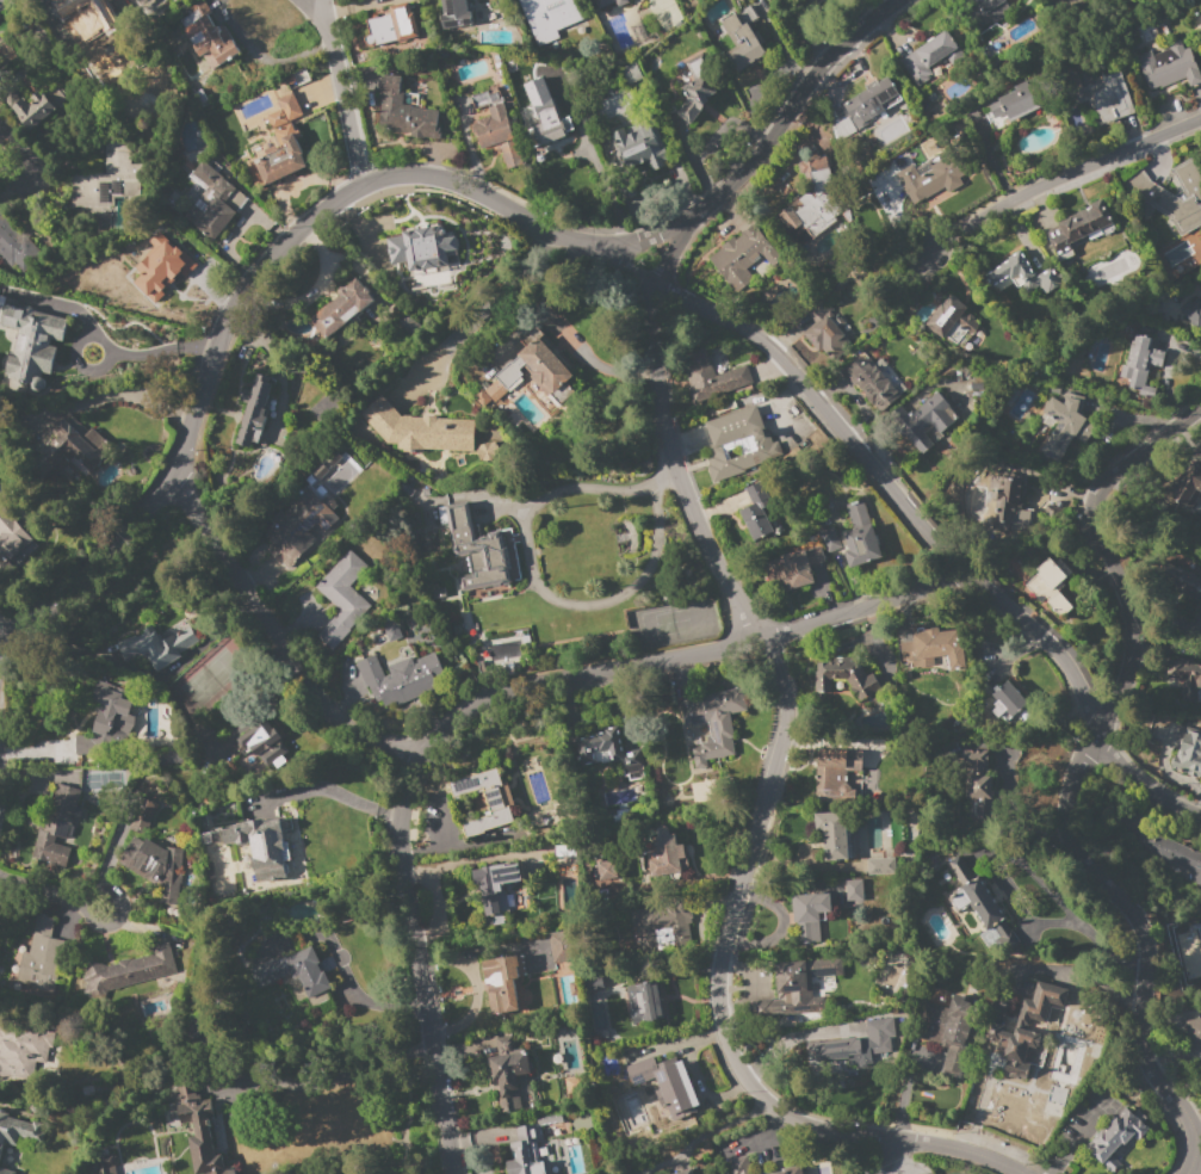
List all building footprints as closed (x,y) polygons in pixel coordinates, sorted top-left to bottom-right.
[(95,30),(113,22),(103,0),(86,0),(83,1),(95,30)] [(132,10),(126,0),(147,0),(132,10)] [(179,20),(190,13),(187,8),(203,0),(210,13),(206,14),(215,27),(221,23),(230,39),(233,39),(240,52),(209,70),(202,56),(199,57),(182,29),(184,29),(179,20)] [(442,12),(440,0),(466,0),(466,4),(470,2),(470,5),(473,5),(473,10),(470,10),(471,12),(470,12),(471,24),(441,29),(439,12),(442,12)] [(536,49),(515,0),(576,0),(583,17),(553,29),(558,39),(536,49)] [(596,10),(592,0),(628,0),(629,2),(617,8),(614,2),(596,10)] [(976,5),(973,0),(1005,0),(1003,1),(1011,13),(992,25),(990,21),(977,29),(966,12),(976,5)] [(364,20),(390,14),(388,7),(409,2),(410,10),(413,10),(419,36),(365,48),(363,36),(367,35),(364,20)] [(733,13),(741,25),(745,23),(753,33),(756,31),(763,43),(760,45),(766,55),(738,72),(726,52),(735,47),(719,21),(733,13)] [(899,61),(946,30),(958,48),(927,68),(931,74),(927,78),(928,80),(917,87),(899,61)] [(1188,48),(1200,78),(1200,82),(1188,87),(1184,78),(1160,88),(1159,86),(1149,89),(1134,57),(1151,50),(1152,55),(1162,51),(1160,47),(1168,43),(1168,44),(1180,39),(1183,49),(1188,48)] [(717,82),(714,91),(706,98),(707,100),(689,123),(675,112),(686,100),(679,86),(692,80),(683,62),(701,54),(717,82)] [(1092,80),(1101,76),(1102,79),(1120,73),(1133,113),(1100,124),(1096,113),(1088,100),(1073,105),(1064,75),(1076,72),(1082,88),(1094,85),(1092,80)] [(380,74),(400,76),(398,92),(420,95),(419,109),(437,111),(437,118),(435,118),(434,126),(438,126),(438,130),(440,130),(439,138),(422,136),(422,138),(409,136),(409,132),(377,129),(380,99),(377,99),(380,74)] [(889,76),(902,99),(866,121),(867,123),(856,130),(841,105),(866,89),(865,87),(875,80),(877,84),(889,76)] [(522,85),(532,80),(533,84),(544,79),(552,99),(532,107),(522,85)] [(1042,106),(1009,123),(1004,113),(993,119),(988,106),(998,100),(997,99),(1014,91),(1015,94),(1020,92),(1016,86),(1029,80),(1042,106)] [(23,98),(26,101),(31,98),(31,97),(39,89),(41,92),(42,89),(45,93),(54,86),(66,99),(27,130),(21,123),(23,122),(11,107),(23,98)] [(470,97),(487,92),(488,94),(496,92),(499,104),(488,107),(487,105),(473,110),(470,97)] [(276,100),(291,93),(302,115),(273,128),(268,117),(280,112),(276,100)] [(481,149),(476,135),(473,136),(470,125),(476,123),(476,121),(490,116),(488,107),(503,103),(521,163),(506,168),(500,150),(491,153),(489,147),(481,149)] [(536,113),(555,106),(559,119),(568,116),(574,129),(565,132),(567,135),(539,147),(534,136),(537,135),(534,126),(539,124),(536,113)] [(651,171),(644,153),(637,156),(623,122),(634,117),(636,122),(650,117),(668,163),(651,171)] [(829,128),(847,117),(855,131),(838,142),(829,128)] [(274,130),(290,123),(295,134),(293,134),(302,154),(301,154),(305,166),(254,189),(244,167),(254,163),(253,163),(254,162),(254,161),(266,155),(264,150),(274,144),(277,150),(284,147),(281,140),(279,141),(274,130)] [(612,134),(621,129),(626,140),(629,140),(636,157),(643,154),(645,160),(626,168),(612,134)] [(69,175),(104,174),(103,140),(135,138),(135,174),(140,174),(140,196),(112,197),(112,205),(70,206),(69,175)] [(799,162),(824,156),(838,222),(830,223),(799,247),(775,216),(805,193),(801,174),(798,172),(797,165),(799,162)] [(961,185),(947,193),(945,187),(912,205),(899,183),(896,185),(891,175),(911,163),(918,177),(933,169),(930,166),(946,156),(952,167),(958,163),(964,173),(957,177),(961,185)] [(1195,156),(1200,168),(1200,225),(1172,240),(1164,222),(1170,220),(1169,217),(1132,196),(1122,181),(1140,168),(1149,181),(1172,196),(1182,191),(1170,169),(1195,156)] [(202,159),(221,175),(219,175),(223,178),(225,175),(235,183),(233,186),(246,197),(234,211),(235,212),(211,241),(191,224),(193,222),(185,215),(208,186),(190,173),(202,159)] [(1113,229),(1110,231),(1108,234),(1104,234),(1102,234),(1101,234),(1102,236),(1089,242),(1087,235),(1067,243),(1073,257),(1059,264),(1044,231),(1058,225),(1055,223),(1089,206),(1089,205),(1101,199),(1112,223),(1113,225),(1113,229)] [(385,237),(401,234),(400,229),(444,222),(446,236),(454,235),(457,251),(446,252),(448,266),(434,268),(435,272),(423,274),(422,270),(407,272),(407,271),(397,272),(396,262),(389,264),(388,257),(386,258),(384,246),(386,246),(385,237)] [(708,259),(722,248),(720,246),(733,236),(735,240),(741,235),(739,234),(742,231),(743,233),(759,222),(768,235),(763,239),(768,246),(769,245),(781,260),(770,268),(761,257),(747,267),(755,280),(733,295),(708,259)] [(2,261),(0,259),(0,225),(19,245),(18,247),(25,254),(14,264),(7,257),(2,261)] [(174,243),(180,251),(181,249),(196,264),(182,277),(178,272),(160,289),(165,292),(159,298),(160,299),(153,305),(132,285),(174,243)] [(1038,285),(1026,294),(1021,285),(1015,289),(1013,284),(996,294),(985,274),(992,270),(999,265),(999,264),(1007,260),(1005,258),(1020,249),(1030,267),(1029,268),(1035,277),(1051,267),(1061,285),(1044,296),(1038,285)] [(373,299),(359,311),(346,322),(346,323),(326,340),(309,320),(329,303),(339,296),(338,295),(336,292),(336,291),(338,289),(339,288),(340,286),(342,286),(343,288),(355,278),(373,299)] [(973,321),(978,325),(968,335),(965,333),(955,345),(943,335),(939,341),(922,327),(941,302),(942,303),(949,295),(965,308),(961,311),(966,315),(968,314),(973,319),(973,321)] [(1200,302),(1200,301),(1200,335),(1177,309),(1188,299),(1191,302),(1196,297),(1200,302)] [(790,344),(801,334),(801,333),(813,323),(805,314),(823,298),(854,335),(847,341),(843,336),(838,341),(840,348),(843,353),(832,363),(822,350),(817,352),(816,350),(803,360),(790,344)] [(41,390),(38,391),(36,391),(32,390),(31,388),(30,385),(18,382),(18,381),(6,378),(5,373),(10,352),(12,352),(18,329),(0,326),(5,304),(16,307),(16,308),(20,309),(30,304),(35,311),(67,320),(62,341),(49,339),(48,345),(56,347),(50,375),(41,372),(39,377),(41,378),(43,381),(44,383),(44,385),(43,388),(41,390)] [(1156,388),(1153,398),(1137,395),(1138,390),(1127,388),(1129,379),(1118,377),(1120,364),(1125,365),(1131,340),(1133,341),(1134,334),(1151,338),(1149,348),(1164,351),(1160,367),(1147,365),(1144,385),(1156,388)] [(537,336),(571,376),(547,396),(530,376),(532,375),(530,372),(532,370),(525,363),(518,370),(521,375),(519,376),(520,377),(506,390),(496,379),(494,376),(509,362),(510,363),(518,357),(516,354),(537,336)] [(687,353),(705,347),(714,376),(745,365),(753,382),(692,404),(686,388),(689,388),(682,367),(691,364),(687,353)] [(863,353),(884,377),(885,377),(889,382),(890,382),(896,389),(894,389),(900,396),(880,413),(855,383),(852,387),(841,372),(863,353)] [(235,439),(247,404),(239,402),(243,387),(252,390),(258,373),(268,377),(266,382),(272,384),(267,396),(268,397),(266,407),(265,407),(265,409),(267,409),(256,443),(250,441),(248,449),(240,446),(241,441),(235,439)] [(506,390),(493,402),(490,400),(483,407),(472,396),(479,390),(477,387),(484,381),(489,387),(496,379),(506,390)] [(1075,412),(1095,425),(1083,444),(1071,438),(1063,451),(1064,452),(1058,463),(1040,451),(1058,422),(1040,412),(1045,403),(1041,402),(1046,387),(1084,398),(1079,413),(1075,412)] [(937,391),(943,398),(949,407),(948,407),(958,418),(939,433),(933,426),(923,434),(933,444),(920,456),(886,416),(899,406),(910,418),(918,410),(917,408),(937,391)] [(359,414),(380,395),(401,416),(403,416),(403,415),(411,416),(411,418),(421,418),(421,415),(437,416),(435,419),(475,420),(472,451),(422,450),(422,452),(416,452),(416,453),(409,453),(409,449),(396,449),(396,444),(386,444),(359,414)] [(704,421),(756,404),(763,427),(764,427),(775,459),(763,464),(764,468),(711,484),(705,466),(708,465),(705,456),(708,455),(706,446),(711,445),(704,421)] [(67,413),(86,431),(89,427),(110,446),(83,474),(63,456),(57,463),(58,464),(51,472),(35,457),(47,444),(49,445),(58,435),(51,430),(62,418),(62,419),(67,413)] [(478,445),(487,443),(488,444),(494,441),(494,445),(497,445),(500,455),(493,457),(493,459),(482,463),(481,459),(478,461),(475,449),(477,449),(476,447),(478,446),(478,445)] [(1190,461),(1200,467),(1200,492),(1189,509),(1166,494),(1174,482),(1176,483),(1190,461)] [(989,475),(999,476),(1001,471),(1014,472),(1014,476),(1020,476),(1016,514),(1005,513),(1003,524),(993,523),(997,493),(986,492),(989,475)] [(743,489),(761,481),(770,499),(759,503),(762,511),(762,509),(766,515),(764,515),(767,520),(768,520),(774,532),(754,543),(738,512),(751,506),(743,489)] [(401,482),(414,490),(410,498),(397,489),(401,482)] [(305,484),(307,486),(309,484),(320,496),(324,493),(336,506),(330,511),(339,519),(323,535),(317,529),(310,536),(315,540),(301,554),(302,555),(286,570),(280,564),(279,566),(266,552),(272,546),(261,533),(272,524),(268,520),(279,511),(283,513),(290,506),(286,503),(305,484)] [(842,533),(852,531),(844,506),(862,500),(869,525),(871,525),(881,557),(848,568),(843,552),(848,551),(842,533)] [(435,508),(445,507),(445,506),(468,501),(475,542),(490,539),(490,537),(488,536),(487,533),(499,531),(500,535),(502,533),(504,545),(506,544),(510,570),(508,571),(510,582),(460,592),(458,577),(471,575),(468,555),(453,558),(447,524),(439,526),(435,508)] [(29,543),(0,567),(0,509),(29,543)] [(832,526),(841,546),(824,554),(816,533),(832,526)] [(762,563),(780,558),(779,556),(804,550),(819,546),(824,562),(809,566),(813,582),(785,589),(784,582),(782,582),(781,580),(767,583),(762,563)] [(349,550),(366,567),(348,586),(371,606),(329,650),(314,636),(338,611),(314,588),(349,550)] [(1047,558),(1053,563),(1058,560),(1060,562),(1061,560),(1070,570),(1069,571),(1070,573),(1060,582),(1061,582),(1054,589),(1057,592),(1072,607),(1060,618),(1046,603),(1048,600),(1046,598),(1039,604),(1030,594),(1028,597),(1022,591),(1026,587),(1023,586),(1038,573),(1035,569),(1047,558)] [(1163,561),(1200,581),(1200,612),(1195,608),(1199,604),(1178,593),(1181,588),(1156,575),(1163,561)] [(432,599),(431,589),(444,588),(445,597),(432,599)] [(898,643),(911,641),(910,625),(933,623),(933,629),(939,629),(939,632),(961,630),(965,671),(948,673),(947,665),(911,668),(911,660),(900,661),(898,643)] [(137,642),(155,631),(161,641),(188,624),(199,641),(180,653),(182,656),(155,672),(147,659),(143,661),(138,653),(122,659),(117,643),(135,637),(137,642)] [(383,630),(396,624),(401,637),(389,643),(383,630)] [(354,662),(374,655),(383,676),(389,674),(386,667),(410,657),(414,665),(416,663),(415,660),(434,653),(442,673),(432,678),(437,688),(396,705),(395,703),(383,706),(380,700),(374,703),(367,686),(365,687),(354,662)] [(1188,663),(1200,664),(1200,688),(1197,687),(1196,702),(1178,700),(1181,680),(1177,679),(1177,678),(1165,676),(1166,662),(1175,662),(1175,657),(1188,659),(1188,663)] [(846,679),(831,679),(830,692),(816,692),(816,662),(832,663),(832,659),(852,659),(852,663),(860,663),(860,668),(865,676),(872,673),(880,688),(859,702),(856,699),(855,700),(848,688),(850,687),(846,679)] [(1007,680),(1027,703),(1005,722),(999,716),(997,718),(991,711),(993,708),(991,705),(995,700),(990,696),(992,693),(990,690),(995,685),(998,688),(1007,680)] [(104,705),(88,699),(93,684),(103,687),(104,682),(125,691),(124,694),(135,698),(129,713),(135,716),(132,727),(129,733),(125,743),(91,731),(93,721),(98,710),(103,711),(104,705)] [(710,693),(743,687),(747,710),(729,713),(732,737),(730,737),(733,754),(704,760),(706,768),(694,771),(691,747),(700,746),(697,724),(685,727),(680,702),(694,699),(694,697),(711,694),(710,693)] [(191,728),(205,718),(215,731),(200,742),(199,740),(196,743),(187,731),(192,729),(191,728)] [(236,740),(254,727),(253,725),(264,718),(278,740),(254,756),(249,750),(243,755),(240,752),(243,749),(236,740)] [(1194,728),(1200,730),(1200,776),(1200,778),(1199,777),(1199,779),(1189,776),(1190,774),(1183,772),(1183,773),(1177,772),(1178,767),(1170,765),(1175,752),(1177,752),(1184,733),(1182,733),(1184,725),(1194,729),(1194,728)] [(640,749),(643,766),(642,766),(643,778),(629,780),(627,776),(623,777),(620,761),(614,762),(614,761),(594,765),(594,766),(581,768),(575,739),(594,735),(594,734),(603,733),(602,729),(617,727),(618,733),(619,733),(620,740),(620,741),(620,743),(621,742),(621,748),(621,750),(623,750),(623,752),(640,749)] [(73,736),(89,736),(89,754),(73,754),(73,736)] [(817,750),(844,752),(844,750),(861,750),(861,762),(862,764),(862,767),(861,767),(861,772),(860,772),(860,777),(865,777),(865,783),(860,783),(859,804),(815,802),(817,750)] [(961,750),(986,750),(986,798),(964,798),(964,789),(967,789),(967,770),(961,770),(961,750)] [(166,752),(181,752),(181,764),(154,764),(154,755),(166,755),(166,752)] [(447,783),(496,767),(502,785),(497,786),(503,807),(508,805),(514,822),(483,832),(484,834),(464,840),(459,823),(489,814),(482,789),(452,798),(447,783)] [(80,790),(75,807),(80,808),(76,821),(72,820),(69,826),(73,827),(70,838),(67,836),(66,840),(54,836),(51,844),(69,848),(63,867),(56,865),(56,867),(35,861),(36,859),(29,857),(47,797),(52,799),(57,783),(80,790)] [(128,829),(140,798),(155,804),(143,835),(128,829)] [(813,814),(844,812),(847,860),(824,861),(822,829),(815,830),(813,814)] [(235,824),(262,818),(262,822),(280,818),(283,835),(281,835),(285,849),(280,851),(285,878),(260,883),(258,872),(252,872),(250,864),(252,864),(250,855),(252,855),(249,841),(224,846),(222,829),(235,827),(235,824)] [(655,830),(658,827),(664,826),(668,828),(669,834),(674,834),(675,845),(682,845),(686,869),(679,870),(679,872),(654,875),(650,851),(655,849),(652,836),(656,836),(655,830)] [(159,903),(160,883),(134,866),(136,863),(132,860),(132,859),(123,852),(134,836),(143,842),(146,839),(165,851),(165,847),(184,849),(182,866),(180,866),(177,904),(159,903)] [(552,857),(552,845),(578,845),(578,858),(552,857)] [(977,877),(1004,919),(986,931),(970,904),(957,913),(946,897),(962,886),(947,863),(958,855),(973,879),(977,877)] [(865,859),(894,858),(894,875),(866,876),(865,859)] [(599,879),(596,860),(601,859),(602,863),(614,860),(617,878),(599,879)] [(471,870),(481,869),(481,867),(488,866),(488,867),(520,863),(522,882),(503,884),(503,883),(501,883),(501,891),(504,891),(507,913),(502,913),(503,925),(493,926),(491,916),(488,917),(487,915),(483,915),(478,884),(472,884),(471,870)] [(844,880),(861,879),(862,901),(844,902),(844,880)] [(794,895),(816,894),(817,895),(829,894),(830,912),(827,913),(828,922),(825,922),(827,944),(797,945),(795,937),(797,937),(797,923),(792,923),(791,897),(794,897),(794,895)] [(627,907),(630,927),(634,927),(637,952),(655,950),(653,931),(670,929),(671,946),(690,944),(685,901),(627,907)] [(36,914),(54,917),(50,938),(63,940),(52,993),(20,987),(23,978),(16,977),(20,951),(27,952),(36,914)] [(547,934),(569,931),(574,960),(551,963),(547,934)] [(168,941),(177,972),(101,991),(98,1001),(81,995),(86,982),(81,980),(88,960),(106,966),(117,964),(117,962),(130,958),(130,960),(153,954),(150,946),(168,941)] [(248,970),(273,958),(274,960),(285,956),(286,957),(312,945),(320,962),(316,963),(321,972),(324,970),(327,977),(326,977),(332,988),(308,999),(304,991),(305,990),(299,978),(293,981),(290,974),(258,989),(248,970)] [(516,956),(518,965),(516,969),(518,980),(512,981),(514,994),(515,994),(518,1011),(503,1013),(490,1014),(487,994),(484,994),(482,984),(484,984),(481,962),(516,956)] [(774,963),(841,958),(842,975),(810,977),(811,997),(824,996),(825,1012),(748,1017),(747,1001),(772,999),(772,1000),(776,1000),(774,963)] [(584,978),(602,976),(605,988),(586,990),(584,978)] [(624,989),(637,987),(637,984),(642,984),(642,982),(646,982),(646,983),(657,982),(663,1019),(646,1022),(646,1020),(632,1022),(630,1012),(629,1012),(624,989)] [(1035,982),(1066,989),(1061,1011),(1050,1008),(1044,1033),(1015,1026),(1021,999),(1030,1001),(1035,982)] [(977,1025),(960,1079),(939,1073),(947,1048),(915,1038),(925,1002),(947,1008),(951,997),(968,1003),(964,1021),(977,1025)] [(1183,1018),(1200,1015),(1200,1047),(1191,1049),(1191,1048),(1188,1048),(1183,1018)] [(813,1062),(812,1043),(854,1038),(855,1039),(866,1038),(863,1020),(891,1017),(893,1037),(889,1037),(891,1057),(865,1059),(865,1064),(848,1067),(847,1057),(813,1062)] [(1014,1027),(1040,1034),(1035,1049),(1027,1046),(1026,1051),(1027,1051),(1024,1062),(1028,1063),(1023,1082),(1007,1077),(1007,1075),(1002,1073),(1005,1061),(993,1057),(997,1043),(984,1038),(989,1021),(1003,1025),(1002,1031),(1013,1034),(1014,1027)] [(14,1076),(0,1078),(0,1044),(0,1022),(56,1033),(51,1055),(48,1053),(45,1063),(35,1062),(31,1080),(14,1076)] [(487,1055),(499,1053),(496,1044),(495,1044),(494,1038),(496,1038),(495,1032),(509,1030),(510,1037),(512,1036),(513,1042),(510,1042),(513,1051),(526,1049),(527,1061),(532,1061),(534,1074),(519,1076),(521,1086),(525,1085),(528,1107),(500,1112),(496,1092),(493,1093),(487,1055)] [(623,1068),(651,1056),(655,1065),(674,1057),(676,1063),(681,1061),(699,1105),(694,1106),(697,1111),(671,1122),(665,1106),(661,1107),(654,1089),(658,1088),(654,1077),(631,1087),(623,1068)] [(602,1070),(601,1058),(620,1057),(621,1069),(602,1070)] [(234,1166),(235,1173),(202,1173),(193,1173),(185,1122),(179,1123),(177,1105),(181,1105),(180,1100),(177,1101),(175,1092),(179,1090),(178,1085),(206,1080),(212,1119),(206,1119),(212,1155),(221,1154),(223,1167),(234,1166)] [(1125,1169),(1120,1173),(1112,1173),(1084,1148),(1102,1129),(1103,1130),(1125,1108),(1132,1114),(1137,1110),(1145,1118),(1141,1123),(1149,1130),(1139,1141),(1133,1135),(1126,1142),(1120,1143),(1109,1155),(1125,1169)] [(2,1143),(0,1153),(0,1112),(7,1114),(6,1117),(31,1124),(31,1122),(43,1124),(41,1132),(44,1132),(41,1143),(18,1137),(16,1147),(2,1143)] [(577,1135),(583,1173),(506,1173),(504,1162),(510,1161),(508,1143),(516,1142),(514,1127),(537,1124),(536,1120),(563,1117),(564,1122),(540,1125),(543,1141),(577,1135)] [(114,1168),(115,1173),(98,1173),(97,1163),(100,1163),(100,1160),(101,1157),(105,1155),(107,1154),(111,1154),(114,1155),(116,1157),(117,1161),(117,1164),(114,1168)] [(748,1155),(751,1173),(731,1173),(729,1158),(748,1155)] [(799,1166),(800,1173),(767,1173),(782,1172),(781,1169),(799,1166)]
